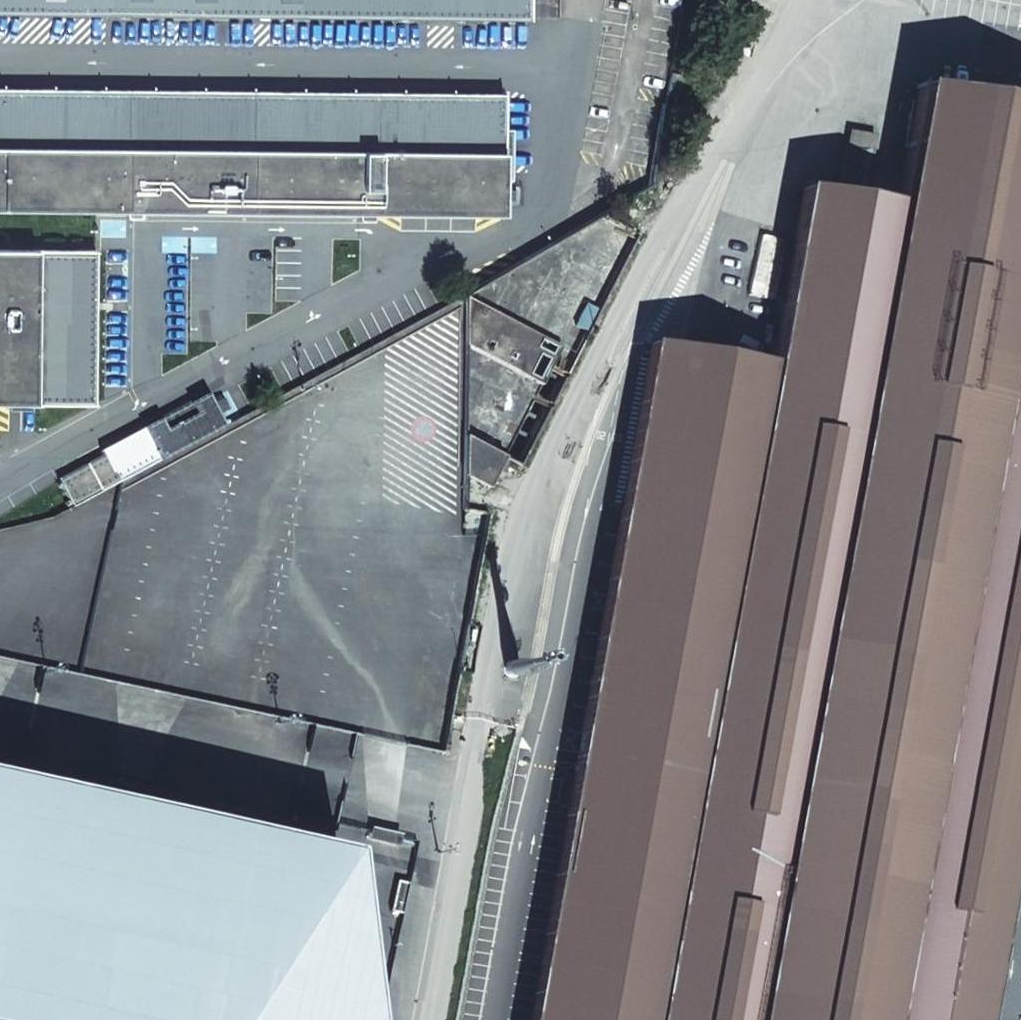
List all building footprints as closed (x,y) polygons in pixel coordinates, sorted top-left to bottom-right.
[(529,20),(529,0),(0,0),(0,14),(529,20)] [(529,1019),(975,1019),(1008,836),(1020,839),(1020,107),(917,88),(896,207),(803,190),(771,366),(675,350),(650,345),(529,1019)] [(502,214),(504,94),(0,90),(0,210),(502,214)] [(862,195),(872,137),(849,132),(838,191),(862,195)] [(95,250),(0,250),(0,404),(93,404),(95,250)] [(561,348),(466,298),(466,334),(465,346),(540,386),(561,348)] [(222,426),(205,394),(141,428),(159,460),(222,426)] [(141,428),(99,450),(102,456),(104,455),(118,482),(159,460),(141,428)] [(464,477),(485,488),(497,464),(501,457),(501,456),(465,437),(464,477)] [(118,482),(104,455),(102,456),(58,480),(65,493),(72,507),(118,482)] [(504,673),(507,677),(512,678),(517,675),(519,670),(517,665),(513,662),(507,663),(504,667),(504,673)] [(0,780),(0,835),(254,889),(225,1019),(363,1019),(340,861),(294,844),(189,821),(0,780)] [(254,889),(0,835),(0,1019),(225,1019),(254,889)] [(401,914),(407,884),(396,881),(390,912),(401,914)]
